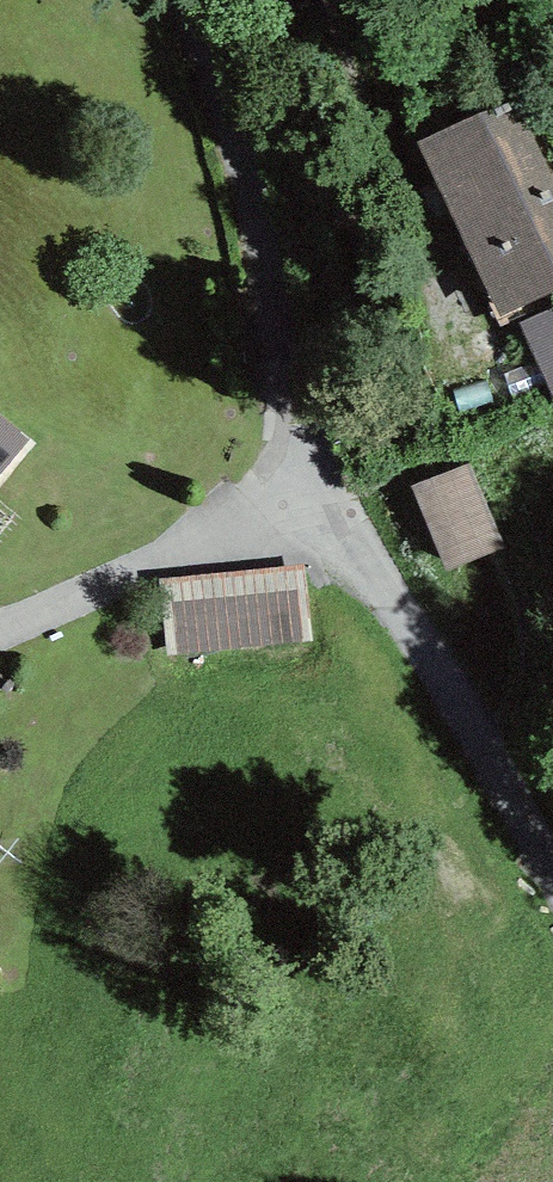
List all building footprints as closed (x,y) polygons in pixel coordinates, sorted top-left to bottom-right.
[(419,143),(497,309),(552,283),(552,175),(517,97),(419,143)] [(523,318),(552,389),(552,305),(523,318)] [(0,450),(0,468),(9,457),(0,450)] [(470,466),(415,486),(445,566),(500,546),(470,466)] [(304,573),(164,585),(170,650),(310,637),(304,573)]
